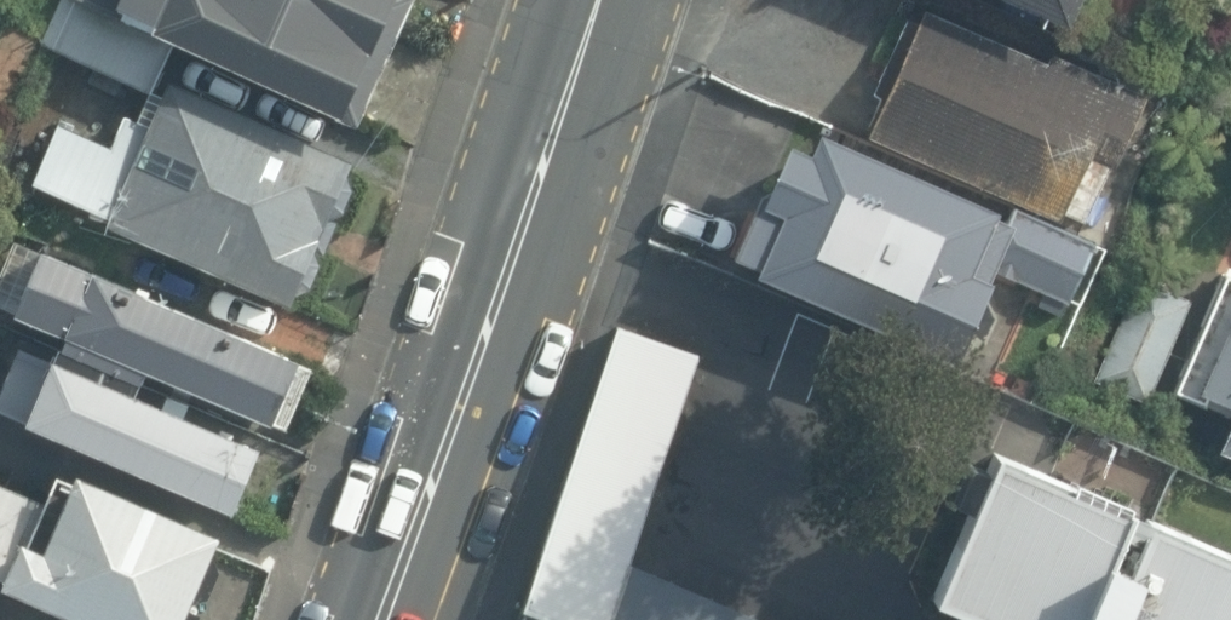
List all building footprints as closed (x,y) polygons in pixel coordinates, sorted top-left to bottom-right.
[(175,45),(79,0),(63,0),(43,43),(152,94),(175,45)] [(175,45),(354,125),(409,0),(79,0),(175,45)] [(1072,29),(1084,0),(1005,0),(1072,29)] [(1146,86),(926,6),(871,133),(1084,218),(1146,86)] [(168,82),(149,125),(125,115),(112,146),(58,124),(32,184),(108,218),(105,226),(288,307),(293,295),(311,288),(321,264),(316,253),(325,256),(339,224),(328,220),(345,214),(354,192),(347,175),(351,163),(168,82)] [(1014,216),(796,126),(731,269),(967,356),(1014,216)] [(17,241),(0,279),(0,306),(13,312),(11,316),(268,425),(269,423),(286,429),(314,368),(17,241)] [(1212,453),(1230,461),(1230,268),(1226,266),(1171,393),(1227,418),(1212,453)] [(1148,404),(1192,302),(1138,279),(1094,382),(1148,404)] [(616,326),(521,610),(544,619),(762,619),(631,564),(702,355),(616,326)] [(19,348),(0,391),(0,412),(24,422),(22,425),(231,513),(259,447),(19,348)] [(962,461),(940,509),(957,516),(918,606),(952,619),(1230,619),(1230,554),(1142,516),(1139,524),(1126,518),(1130,509),(987,450),(979,468),(962,461)] [(75,474),(71,482),(55,475),(42,503),(0,485),(0,580),(1,581),(0,583),(0,589),(72,619),(198,619),(201,613),(188,608),(190,603),(208,597),(219,569),(210,556),(219,536),(75,474)]
